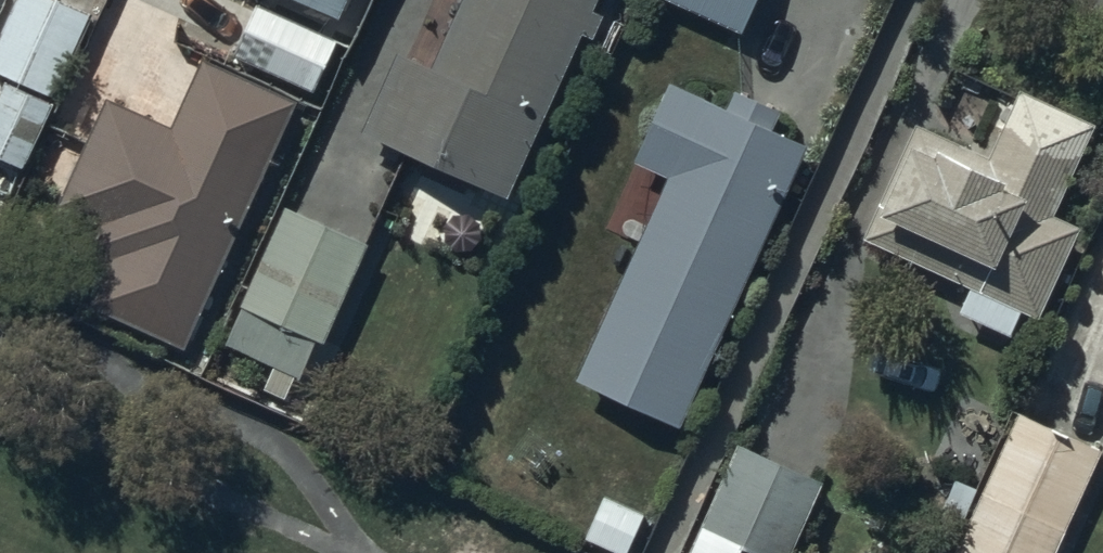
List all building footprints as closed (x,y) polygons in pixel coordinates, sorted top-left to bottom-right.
[(85,0),(11,0),(0,24),(0,62),(5,64),(0,76),(0,194),(5,196),(94,4),(85,0)] [(278,0),(255,0),(232,49),(314,86),(341,29),(278,0)] [(431,53),(400,38),(363,118),(507,185),(586,18),(595,22),(605,0),(604,0),(456,0),(431,53)] [(743,24),(754,0),(689,0),(743,24)] [(300,94),(203,48),(171,114),(107,83),(55,192),(102,214),(91,238),(113,248),(91,294),(183,338),(300,94)] [(634,149),(667,164),(577,365),(681,412),(808,129),(773,113),(781,97),(734,76),(726,94),(670,69),(634,149)] [(954,124),(912,106),(860,227),(969,273),(958,301),(1011,324),(1021,299),(1040,307),(1081,211),(1053,200),(1093,108),(1016,75),(1003,105),(969,90),(954,124)] [(371,228),(286,190),(223,333),(298,366),(316,326),(325,330),(371,228)] [(1017,400),(947,552),(1047,552),(1099,438),(1017,400)] [(739,431),(684,552),(736,552),(745,533),(787,552),(824,469),(739,431)]
